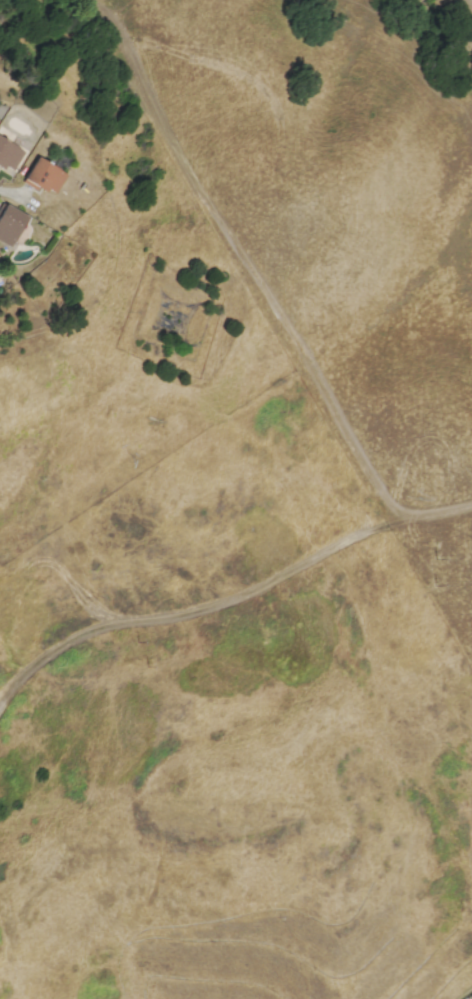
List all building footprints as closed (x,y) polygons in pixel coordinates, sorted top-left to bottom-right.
[(2,170),(4,167),(12,171),(23,152),(0,138),(0,169),(2,170)] [(53,196),(65,174),(35,157),(23,179),(53,196)] [(10,248),(26,216),(4,204),(0,212),(0,243),(10,248)]
